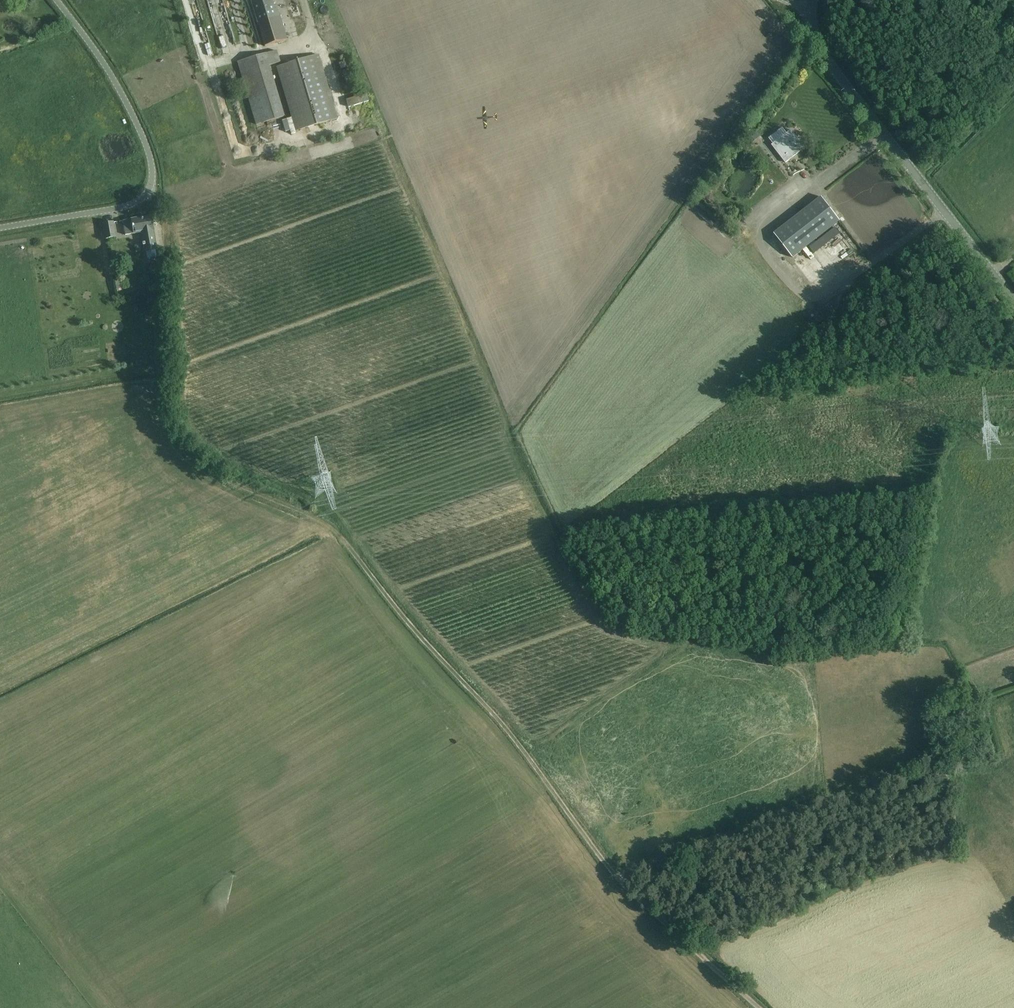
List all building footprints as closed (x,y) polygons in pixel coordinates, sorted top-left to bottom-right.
[(265,46),(287,40),(279,13),(276,14),(272,0),(256,0),(251,1),(265,46)] [(268,66),(280,62),(276,51),(238,62),(256,125),(284,117),(268,66)] [(277,67),(296,131),(337,119),(318,55),(277,67)] [(341,82),(344,92),(353,89),(350,79),(341,82)] [(791,131),(783,137),(772,145),(785,163),(805,148),(791,131)] [(822,197),(774,234),(793,258),(840,221),(822,197)] [(123,221),(125,231),(125,235),(141,233),(144,251),(145,251),(147,259),(149,260),(155,259),(157,257),(155,249),(157,249),(153,231),(154,231),(151,216),(123,221)] [(103,224),(104,234),(105,239),(116,237),(113,222),(103,224)]
